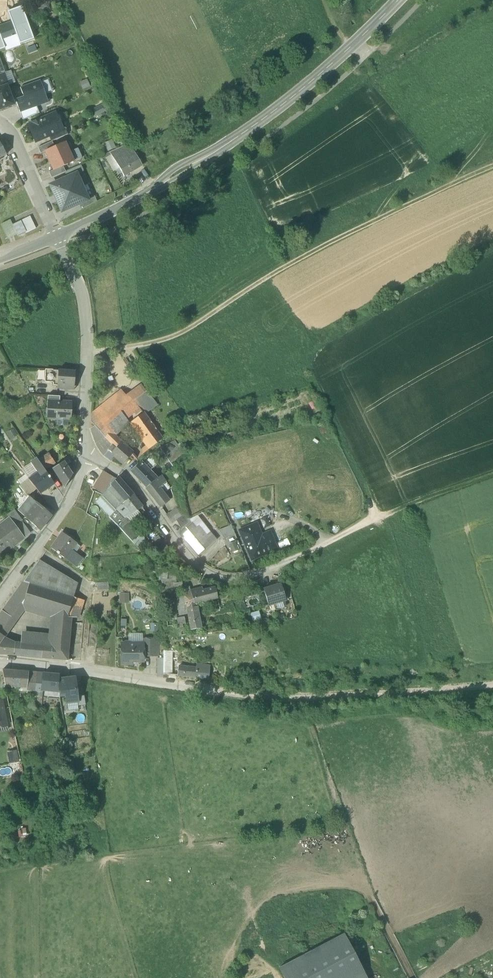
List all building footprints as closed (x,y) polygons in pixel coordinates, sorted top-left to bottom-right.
[(35,7),(42,11),(48,7),(48,3),(48,1),(47,0),(36,0),(35,7)] [(61,1),(65,8),(70,5),(67,0),(62,0),(61,1)] [(5,48),(5,50),(20,45),(34,40),(21,6),(7,12),(12,23),(0,27),(0,50),(5,48)] [(14,105),(7,85),(14,83),(10,71),(2,74),(0,75),(0,110),(14,105)] [(22,87),(25,97),(15,101),(23,120),(39,113),(36,106),(48,102),(40,81),(22,87)] [(50,116),(40,121),(40,120),(32,123),(32,124),(29,125),(32,132),(31,132),(35,142),(49,136),(61,131),(61,130),(60,130),(61,127),(60,123),(57,122),(53,124),(50,116)] [(61,131),(49,136),(51,142),(52,142),(68,135),(65,128),(61,130),(61,131)] [(113,139),(105,143),(108,150),(116,147),(113,139)] [(51,142),(38,148),(41,154),(45,152),(45,151),(55,147),(52,142),(51,142)] [(55,147),(45,151),(45,152),(48,157),(50,161),(69,152),(65,143),(55,147)] [(129,144),(110,152),(112,157),(119,169),(116,170),(119,175),(122,173),(124,177),(141,164),(129,144)] [(69,152),(74,162),(82,158),(77,149),(69,152)] [(69,152),(50,161),(52,165),(51,165),(53,170),(54,171),(63,167),(74,162),(69,152)] [(155,157),(146,163),(149,167),(158,161),(155,157)] [(65,173),(67,179),(77,175),(84,172),(81,166),(65,173)] [(63,167),(54,171),(53,170),(49,172),(51,178),(66,172),(63,167)] [(58,195),(59,198),(82,187),(77,175),(67,179),(51,186),(55,196),(58,195)] [(82,187),(59,198),(61,201),(58,202),(62,211),(79,204),(88,200),(82,187)] [(95,197),(88,200),(79,204),(82,210),(97,202),(95,197)] [(30,217),(20,221),(23,227),(33,223),(30,217)] [(10,220),(1,225),(8,239),(17,234),(10,220)] [(33,223),(23,227),(26,233),(36,229),(33,223)] [(53,385),(57,386),(58,371),(48,371),(47,383),(54,384),(53,385)] [(75,372),(58,371),(57,386),(69,386),(74,387),(75,372)] [(129,397),(126,399),(121,392),(91,415),(90,422),(94,426),(105,438),(110,433),(116,428),(120,432),(129,424),(131,423),(143,414),(129,397)] [(59,403),(49,403),(48,404),(48,419),(57,419),(57,426),(68,426),(69,419),(70,420),(71,404),(59,403)] [(162,439),(143,414),(131,423),(150,449),(162,439)] [(105,438),(94,426),(90,429),(95,444),(104,438),(105,438)] [(121,443),(110,433),(105,438),(104,438),(112,445),(116,449),(121,443)] [(112,445),(104,438),(95,444),(99,451),(103,457),(112,445)] [(174,441),(161,450),(171,465),(184,456),(174,441)] [(116,449),(112,445),(103,457),(110,462),(115,457),(123,464),(132,453),(121,443),(116,449)] [(49,454),(38,460),(44,468),(45,470),(55,463),(49,454)] [(150,454),(140,463),(148,472),(158,463),(150,454)] [(30,462),(37,473),(44,468),(38,460),(37,458),(30,462)] [(66,465),(64,462),(61,463),(52,469),(64,488),(73,475),(66,465)] [(148,472),(140,463),(130,472),(141,483),(150,474),(148,472)] [(37,473),(28,479),(36,489),(40,494),(55,485),(45,470),(44,468),(37,473)] [(113,477),(103,471),(98,480),(108,486),(113,477)] [(150,474),(141,483),(146,489),(153,482),(156,480),(150,474)] [(156,480),(153,482),(159,488),(166,483),(160,477),(156,480)] [(132,494),(118,478),(111,485),(111,486),(101,497),(116,511),(117,509),(132,494)] [(28,479),(19,486),(27,496),(36,489),(28,479)] [(108,486),(98,480),(93,488),(103,494),(108,486)] [(163,493),(159,488),(153,482),(146,489),(160,507),(169,501),(163,493)] [(166,483),(159,488),(163,493),(170,488),(166,483)] [(132,494),(117,509),(126,518),(126,517),(131,515),(142,507),(132,494)] [(36,503),(29,497),(19,511),(25,517),(25,516),(40,530),(41,531),(51,517),(36,503)] [(178,508),(166,516),(171,524),(176,521),(183,515),(178,508)] [(14,509),(7,514),(10,518),(10,517),(16,525),(22,521),(23,520),(14,509)] [(126,518),(117,509),(116,511),(109,518),(117,526),(126,518)] [(185,513),(183,515),(176,521),(182,531),(191,523),(185,513)] [(10,517),(10,518),(0,525),(4,530),(0,533),(0,556),(25,538),(16,525),(10,517)] [(140,534),(126,518),(117,526),(132,542),(140,534)] [(22,521),(16,525),(25,538),(31,533),(22,521)] [(191,524),(179,535),(198,557),(210,546),(203,537),(191,524)] [(261,536),(256,524),(240,531),(252,560),(277,549),(270,533),(261,536)] [(231,526),(220,530),(224,539),(234,535),(231,526)] [(62,533),(51,548),(57,553),(65,559),(71,551),(77,543),(62,533)] [(207,533),(203,537),(210,546),(215,541),(207,533)] [(140,534),(132,542),(137,549),(147,542),(140,534)] [(155,543),(162,553),(168,548),(163,540),(161,541),(158,536),(153,540),(155,543)] [(155,543),(150,546),(155,553),(162,553),(155,543)] [(71,551),(65,559),(77,568),(83,560),(75,553),(71,551)] [(38,561),(24,582),(29,584),(73,597),(77,585),(38,561)] [(168,597),(172,596),(169,584),(176,584),(178,572),(160,570),(158,580),(162,581),(162,588),(167,588),(168,597)] [(4,637),(22,611),(26,606),(23,605),(29,584),(24,582),(0,615),(0,634),(4,637)] [(175,593),(183,592),(182,587),(182,583),(176,584),(169,584),(172,596),(175,596),(175,593)] [(73,597),(29,584),(23,605),(26,606),(55,614),(67,618),(67,617),(73,597)] [(280,584),(263,590),(268,607),(285,602),(280,584)] [(201,589),(190,591),(193,605),(196,604),(217,599),(215,588),(202,591),(201,589)] [(196,604),(193,605),(190,591),(183,594),(184,597),(176,599),(178,607),(179,616),(188,615),(188,617),(191,630),(192,630),(201,628),(196,604)] [(120,595),(120,604),(129,604),(129,595),(120,595)] [(83,600),(73,597),(67,617),(71,618),(77,618),(83,600)] [(219,603),(211,612),(215,616),(223,607),(219,603)] [(52,646),(55,614),(26,606),(22,611),(50,619),(48,634),(23,632),(22,643),(52,646)] [(67,618),(55,614),(52,646),(22,643),(21,645),(15,645),(14,655),(67,660),(71,618),(67,617),(67,618)] [(188,617),(177,619),(177,625),(182,624),(182,627),(179,628),(180,634),(184,634),(184,636),(193,634),(192,630),(191,630),(188,617)] [(4,637),(0,643),(0,654),(14,655),(15,645),(4,637)] [(157,640),(143,640),(143,644),(143,656),(157,656),(157,640)] [(143,656),(143,644),(131,644),(129,643),(126,643),(125,644),(122,644),(122,664),(132,664),(132,662),(143,662),(143,656)] [(164,651),(164,675),(173,675),(173,652),(164,651)] [(196,668),(179,666),(178,676),(209,679),(210,667),(196,666),(196,668)] [(21,671),(2,670),(5,687),(20,687),(21,672),(21,671)] [(37,673),(21,672),(20,687),(27,687),(27,684),(36,684),(37,673)] [(33,691),(43,692),(43,689),(43,687),(42,686),(43,674),(37,673),(36,684),(27,684),(27,687),(26,691),(33,691)] [(58,675),(43,674),(42,686),(43,687),(43,689),(59,691),(58,680),(58,675)] [(75,678),(58,680),(59,691),(60,696),(66,695),(67,703),(78,702),(78,697),(76,688),(75,678)] [(84,696),(78,697),(78,702),(78,706),(86,705),(84,696)] [(68,703),(69,711),(78,710),(76,710),(78,710),(77,702),(68,703)] [(17,752),(7,754),(10,765),(20,763),(17,752)] [(344,934),(280,968),(286,977),(367,977),(344,934)]
